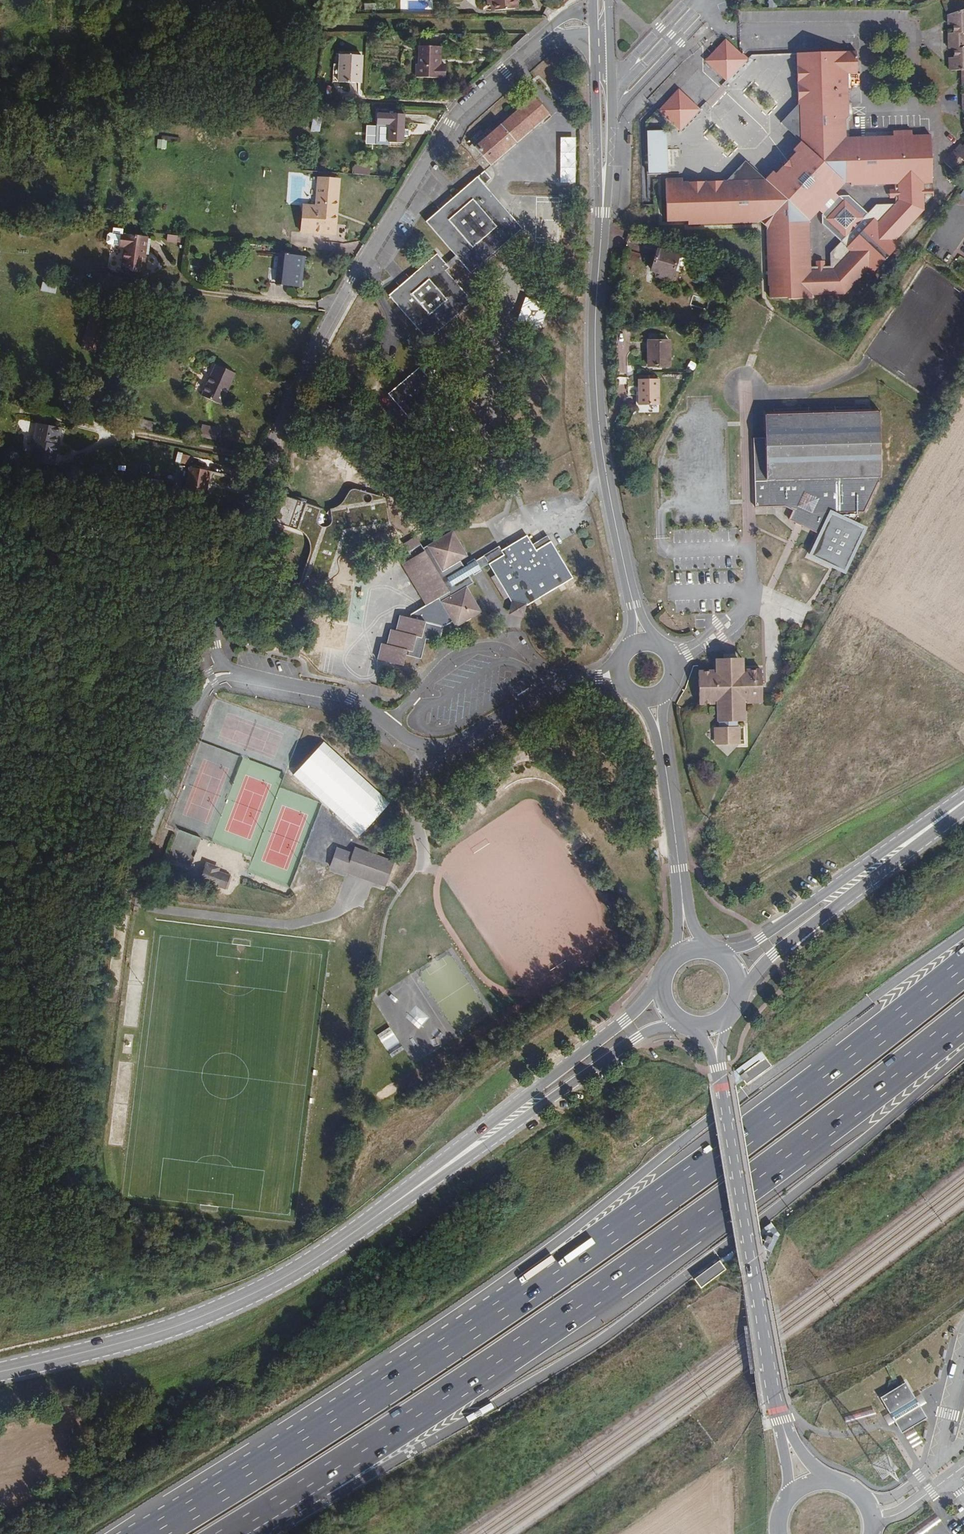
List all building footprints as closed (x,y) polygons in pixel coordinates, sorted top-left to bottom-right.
[(513,0),(486,0),(486,3),(493,4),(494,9),(514,8),(513,0)] [(946,14),(946,18),(951,18),(951,22),(951,33),(947,32),(947,37),(948,41),(963,40),(963,8),(946,14)] [(948,41),(948,48),(952,48),(953,61),(949,61),(949,70),(961,69),(963,69),(963,40),(948,41)] [(727,83),(750,58),(744,52),(742,55),(726,41),(705,63),(727,83)] [(441,66),(441,60),(444,60),(444,48),(421,46),(420,63),(418,63),(418,76),(447,78),(448,67),(441,66)] [(897,239),(923,209),(934,197),(932,192),(932,189),(931,178),(929,134),(911,135),(911,130),(891,131),(891,135),(846,136),(846,134),(846,119),(849,115),(849,112),(848,74),(856,73),(855,51),(795,53),(796,71),(796,77),(797,90),(797,94),(798,102),(780,121),(799,139),(792,146),(793,147),(792,149),(794,151),(786,159),(782,164),(774,172),(772,170),(770,172),(768,170),(762,177),(743,159),(725,179),(686,180),(681,180),(681,176),(664,177),(665,199),(665,224),(675,223),(688,223),(759,221),(762,224),(765,226),(765,254),(765,286),(767,286),(767,298),(811,297),(811,296),(811,294),(843,294),(868,268),(869,269),(871,270),(900,241),(899,240),(897,239)] [(361,83),(363,55),(341,54),(340,82),(361,83)] [(860,87),(860,74),(848,75),(849,88),(860,87)] [(697,106),(676,89),(658,110),(678,128),(697,106)] [(489,168),(549,120),(553,116),(536,95),(478,142),(486,151),(480,156),(489,168)] [(402,115),(381,113),(381,124),(390,125),(389,142),(400,143),(402,115)] [(307,132),(308,121),(301,120),(299,130),(307,132)] [(389,142),(390,125),(381,124),(380,142),(389,142)] [(667,171),(665,129),(646,130),(648,172),(667,171)] [(575,138),(559,138),(557,186),(573,187),(573,185),(575,138)] [(165,149),(166,141),(162,141),(158,140),(158,149),(165,149)] [(961,145),(958,148),(944,163),(956,173),(963,166),(963,145),(961,145)] [(356,180),(356,171),(345,170),(344,178),(356,180)] [(524,231),(485,183),(491,178),(485,170),(425,219),(452,253),(443,260),(438,253),(390,293),(425,336),(446,318),(469,299),(448,273),(451,270),(448,267),(460,257),(473,273),(483,264),(524,231)] [(338,231),(340,181),(340,173),(318,173),(318,181),(317,207),(304,207),(303,229),(338,231)] [(145,242),(146,237),(123,234),(122,245),(126,245),(124,268),(143,270),(145,242)] [(668,283),(678,259),(657,250),(650,267),(657,269),(654,278),(668,283)] [(304,273),(306,257),(283,255),(282,272),(283,272),(282,285),(301,286),(302,273),(304,273)] [(59,286),(44,282),(42,290),(57,294),(59,286)] [(555,291),(530,282),(516,325),(540,334),(555,291)] [(671,364),(671,339),(647,340),(648,365),(671,364)] [(223,403),(237,372),(217,364),(203,394),(223,403)] [(428,381),(418,369),(388,395),(408,418),(437,394),(428,381)] [(660,378),(655,378),(638,378),(638,405),(660,403),(660,378)] [(247,393),(242,385),(232,392),(237,399),(247,393)] [(803,528),(818,533),(830,509),(854,521),(859,513),(865,512),(878,482),(881,480),(878,409),(763,413),(763,438),(755,438),(757,506),(782,506),(793,510),(789,519),(796,524),(798,520),(805,524),(803,528)] [(200,432),(202,423),(194,422),(192,430),(200,432)] [(217,435),(218,426),(202,423),(200,432),(217,435)] [(55,466),(64,431),(42,426),(35,451),(39,452),(37,463),(55,466)] [(205,497),(210,471),(189,467),(185,492),(205,497)] [(386,499),(356,489),(352,490),(344,502),(339,505),(331,508),(332,514),(331,520),(328,523),(324,524),(319,523),(317,518),(318,512),(320,507),(307,501),(307,498),(302,496),(301,498),(291,496),(290,495),(287,496),(280,516),(280,518),(282,520),(302,528),(306,531),(310,537),(311,542),(311,549),(299,583),(303,584),(305,578),(310,575),(320,577),(328,578),(337,571),(338,569),(338,563),(337,560),(337,557),(340,554),(353,549),(361,545),(373,533),(377,531),(385,530),(388,531),(396,535),(400,540),(404,538),(407,537),(397,531),(390,522),(388,516),(386,500),(386,499)] [(818,533),(806,555),(824,563),(829,566),(844,574),(850,562),(868,528),(854,521),(830,509),(818,533)] [(453,586),(448,578),(465,567),(461,561),(468,557),(454,531),(425,547),(420,538),(407,537),(404,538),(413,557),(403,563),(425,605),(411,612),(408,615),(399,613),(396,628),(390,628),(387,640),(382,640),(378,658),(385,660),(402,664),(403,662),(404,655),(422,659),(426,639),(428,639),(432,640),(441,636),(444,627),(453,622),(456,628),(483,612),(480,609),(479,606),(477,603),(467,587),(474,583),(469,576),(453,586)] [(554,544),(552,542),(537,551),(533,545),(527,535),(502,550),(504,555),(489,563),(495,575),(490,578),(503,601),(507,599),(511,606),(511,604),(524,606),(573,577),(554,544)] [(537,551),(552,542),(548,535),(533,545),(537,551)] [(489,563),(504,555),(502,550),(499,546),(471,563),(465,567),(448,578),(453,586),(469,576),(473,573),(476,571),(480,569),(489,563)] [(522,616),(524,606),(511,604),(511,606),(510,612),(509,614),(516,614),(522,616)] [(800,626),(785,619),(782,625),(797,632),(800,626)] [(716,658),(716,670),(698,670),(698,703),(717,703),(717,727),(713,727),(713,746),(743,746),(743,728),(742,728),(742,703),(760,703),(760,670),(741,670),(741,658),(716,658)] [(388,804),(323,744),(294,775),(313,793),(323,803),(359,835),(388,804)] [(493,764),(490,759),(482,765),(485,770),(493,764)] [(176,837),(168,857),(190,866),(196,852),(193,851),(196,844),(187,840),(183,849),(180,847),(183,840),(176,837)] [(387,879),(393,861),(355,847),(352,854),(336,848),(330,866),(346,872),(349,865),(387,879)] [(387,879),(349,865),(346,872),(363,878),(385,886),(386,882),(387,879)] [(231,879),(232,875),(219,870),(207,866),(205,871),(202,879),(220,885),(226,887),(229,880),(231,881),(231,879)] [(378,1034),(391,1055),(403,1047),(390,1026),(378,1034)] [(639,1140),(632,1146),(635,1151),(640,1146),(642,1148),(653,1138),(651,1136),(642,1143),(639,1140)] [(721,1260),(732,1251),(727,1245),(716,1254),(721,1260)] [(885,1383),(890,1391),(899,1385),(894,1377),(891,1379),(885,1383)] [(916,1396),(906,1380),(899,1385),(890,1391),(878,1398),(888,1412),(882,1416),(885,1421),(889,1426),(894,1423),(902,1434),(913,1427),(929,1417),(922,1406),(926,1403),(923,1398),(920,1394),(916,1396)] [(921,1444),(913,1427),(902,1434),(904,1434),(912,1448),(921,1444)] [(912,1533),(923,1533),(941,1520),(937,1515),(912,1533)]
